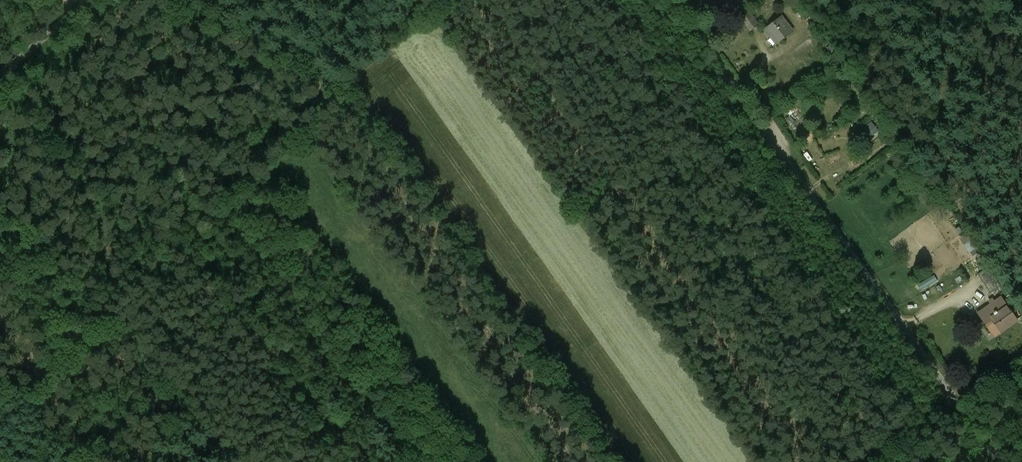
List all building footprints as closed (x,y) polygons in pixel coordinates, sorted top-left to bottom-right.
[(750,14),(744,18),(752,31),(759,26),(750,14)] [(782,18),(767,29),(778,44),(793,32),(782,18)] [(716,32),(709,36),(717,44),(722,40),(716,32)] [(962,237),(978,256),(983,252),(968,233),(962,237)] [(990,267),(978,275),(990,294),(996,290),(1001,286),(990,267)] [(1003,298),(984,310),(988,317),(992,317),(1002,333),(1020,321),(1003,298)]
